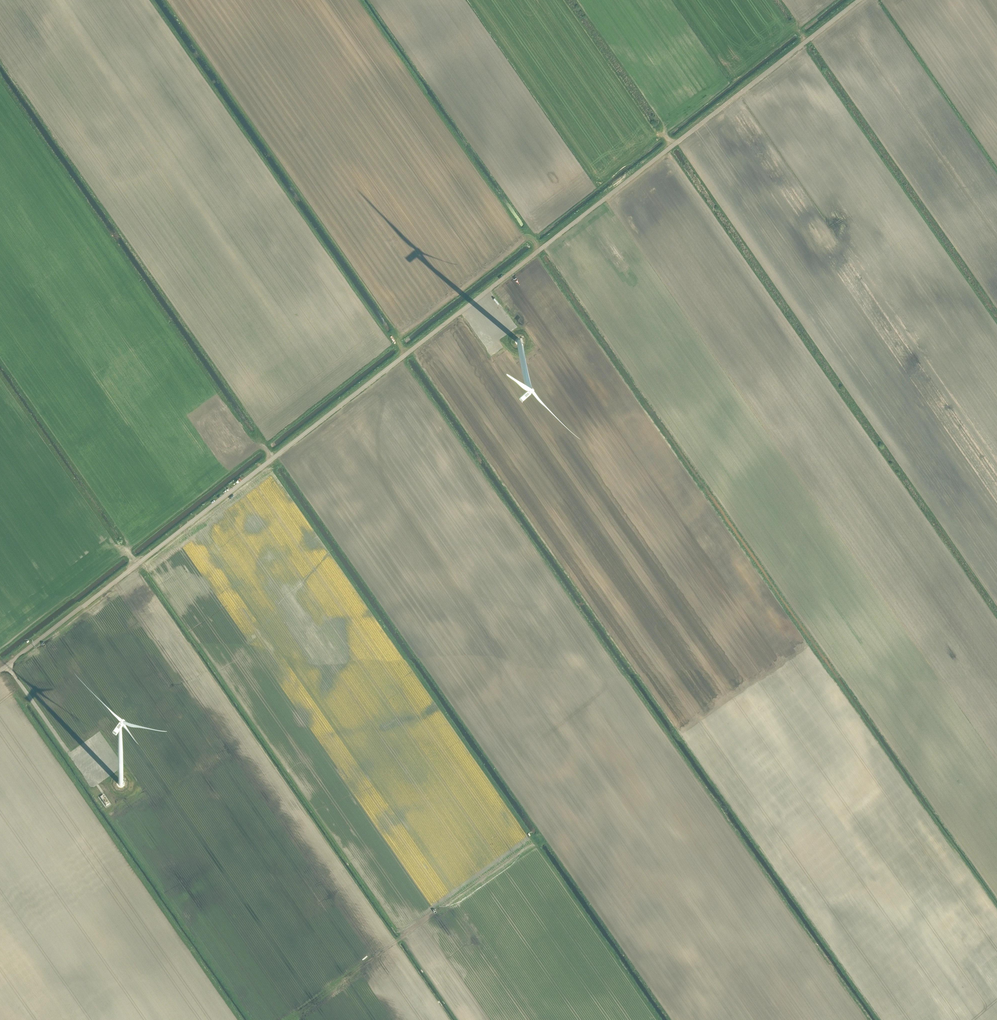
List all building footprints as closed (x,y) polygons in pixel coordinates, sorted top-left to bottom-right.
[(104,796),(100,798),(106,807),(109,805),(104,796)]
